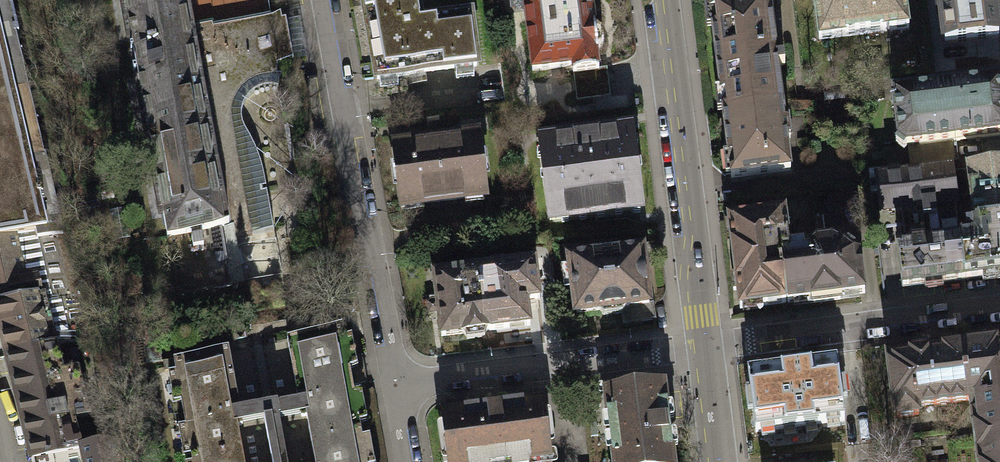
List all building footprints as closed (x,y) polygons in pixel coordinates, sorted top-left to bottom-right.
[(35,230),(37,240),(54,236),(64,233),(45,153),(43,154),(15,36),(19,35),(10,0),(0,0),(0,238),(35,230)] [(266,187),(263,170),(258,154),(252,141),(245,128),(242,122),(241,115),(242,108),(244,101),(248,96),(252,91),(258,88),(265,86),(271,86),(278,87),(281,72),(291,71),(289,63),(293,62),(289,38),(286,21),(283,22),(281,14),(250,19),(213,26),(213,22),(188,27),(183,0),(124,0),(132,49),(106,54),(126,163),(153,158),(167,237),(174,235),(185,293),(232,285),(221,227),(225,226),(232,225),(234,237),(274,230),(267,191),(262,192),(261,188),(266,187)] [(282,0),(247,0),(250,19),(281,14),(280,9),(284,8),(282,0)] [(377,79),(476,67),(470,16),(420,23),(416,0),(363,0),(377,79)] [(597,26),(595,27),(592,0),(523,0),(531,71),(572,66),(573,73),(598,70),(598,68),(596,52),(598,52),(598,48),(600,47),(604,42),(602,31),(597,26)] [(722,111),(780,103),(775,65),(783,64),(782,55),(774,56),(767,0),(740,0),(708,4),(722,111)] [(818,40),(907,29),(904,0),(813,0),(818,40)] [(947,41),(974,38),(996,35),(992,0),(939,0),(944,42),(947,41)] [(976,55),(974,38),(947,41),(950,58),(976,55)] [(598,70),(573,73),(576,100),(610,96),(607,67),(598,68),(598,70)] [(248,96),(244,101),(242,108),(241,115),(242,122),(245,128),(252,141),(258,154),(263,170),(266,187),(261,188),(262,192),(267,191),(274,230),(234,237),(232,225),(225,226),(233,269),(328,252),(308,143),(294,70),(291,71),(281,72),(278,87),(271,86),(265,86),(258,88),(252,91),(248,96)] [(897,140),(894,144),(897,147),(902,150),(905,146),(914,145),(999,135),(999,80),(892,93),(897,140)] [(783,121),(780,103),(722,111),(730,177),(789,170),(784,137),(790,136),(788,121),(783,121)] [(577,135),(539,140),(549,220),(642,209),(632,129),(594,133),(594,135),(578,137),(577,135)] [(415,142),(393,145),(400,207),(486,197),(478,134),(457,137),(457,139),(415,144),(415,142)] [(897,147),(883,148),(886,166),(917,163),(914,145),(905,146),(902,150),(897,147)] [(949,159),(917,163),(919,175),(950,171),(949,159)] [(999,219),(999,163),(967,167),(973,222),(999,219)] [(919,175),(877,180),(881,210),(921,206),(922,218),(934,216),(933,204),(954,201),(950,171),(919,175)] [(782,213),(727,221),(736,279),(729,280),(731,293),(737,292),(739,309),(786,302),(779,255),(788,253),(787,248),(782,213)] [(956,224),(958,237),(963,280),(999,275),(999,219),(973,222),(956,224)] [(0,238),(0,328),(6,356),(80,339),(92,336),(83,295),(71,297),(62,257),(59,258),(54,236),(37,240),(35,230),(0,238)] [(902,287),(963,280),(958,237),(897,245),(902,287)] [(787,248),(788,253),(779,255),(786,302),(810,299),(811,304),(840,300),(839,296),(864,294),(859,256),(843,242),(787,248)] [(622,323),(655,319),(653,302),(648,303),(641,249),(569,258),(576,313),(599,310),(600,312),(604,315),(621,313),(622,323)] [(534,261),(477,268),(485,334),(527,328),(524,303),(539,301),(534,261)] [(477,268),(432,274),(440,339),(485,334),(477,268)] [(155,323),(142,325),(144,340),(157,338),(155,323)] [(297,399),(299,413),(300,416),(305,415),(313,461),(365,461),(341,329),(286,338),(297,399)] [(6,356),(31,460),(34,459),(110,441),(96,381),(90,382),(80,339),(6,356)] [(971,439),(999,435),(999,340),(959,345),(966,401),(972,400),(974,412),(968,412),(971,439)] [(913,407),(966,401),(959,345),(882,355),(890,418),(914,415),(913,407)] [(270,418),(277,417),(275,403),(238,410),(227,350),(172,360),(190,461),(278,461),(270,418)] [(752,445),(851,438),(847,370),(748,377),(752,445)] [(604,391),(613,461),(673,461),(664,393),(663,390),(661,386),(658,385),(655,385),(604,391)] [(275,403),(277,417),(299,413),(297,399),(275,403)] [(438,412),(445,461),(548,461),(540,399),(438,412)] [(277,417),(270,418),(278,461),(285,461),(277,417)] [(974,461),(999,461),(999,435),(971,439),(974,461)] [(34,459),(35,461),(115,461),(110,441),(34,459)]
